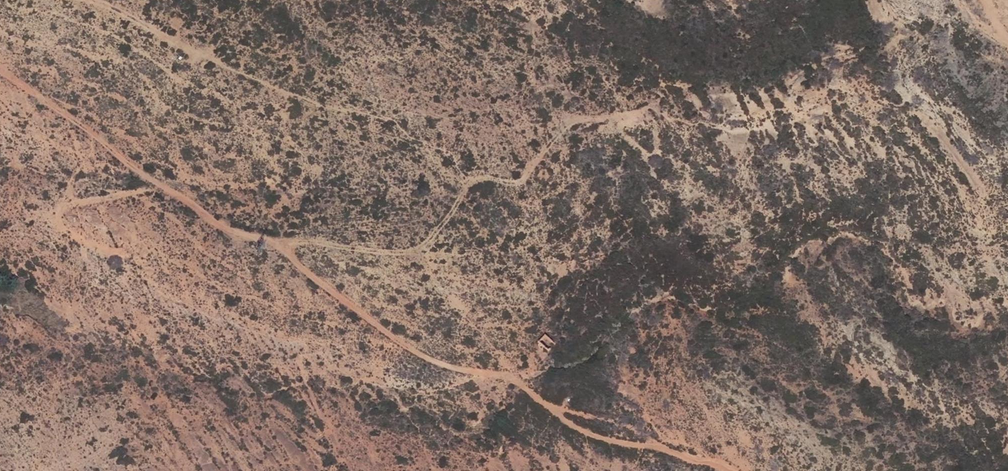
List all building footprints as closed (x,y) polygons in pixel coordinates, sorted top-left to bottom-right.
[(540,340),(552,351),(559,343),(548,332),(540,340)]
